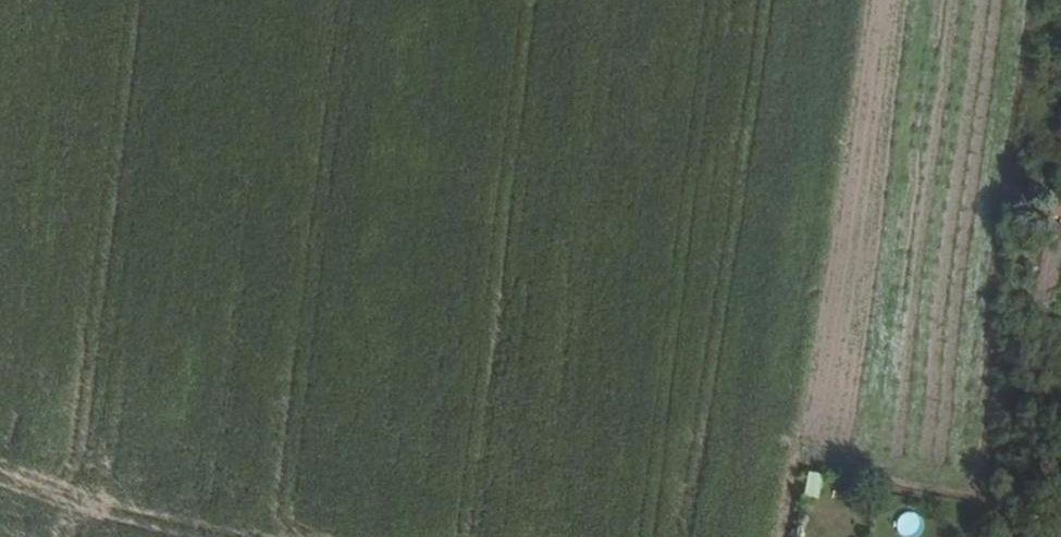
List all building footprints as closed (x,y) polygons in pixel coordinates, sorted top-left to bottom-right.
[(1060,221),(1060,203),(1056,201),(1052,219),(1060,221)] [(821,470),(804,468),(800,493),(816,494),(821,470)]
